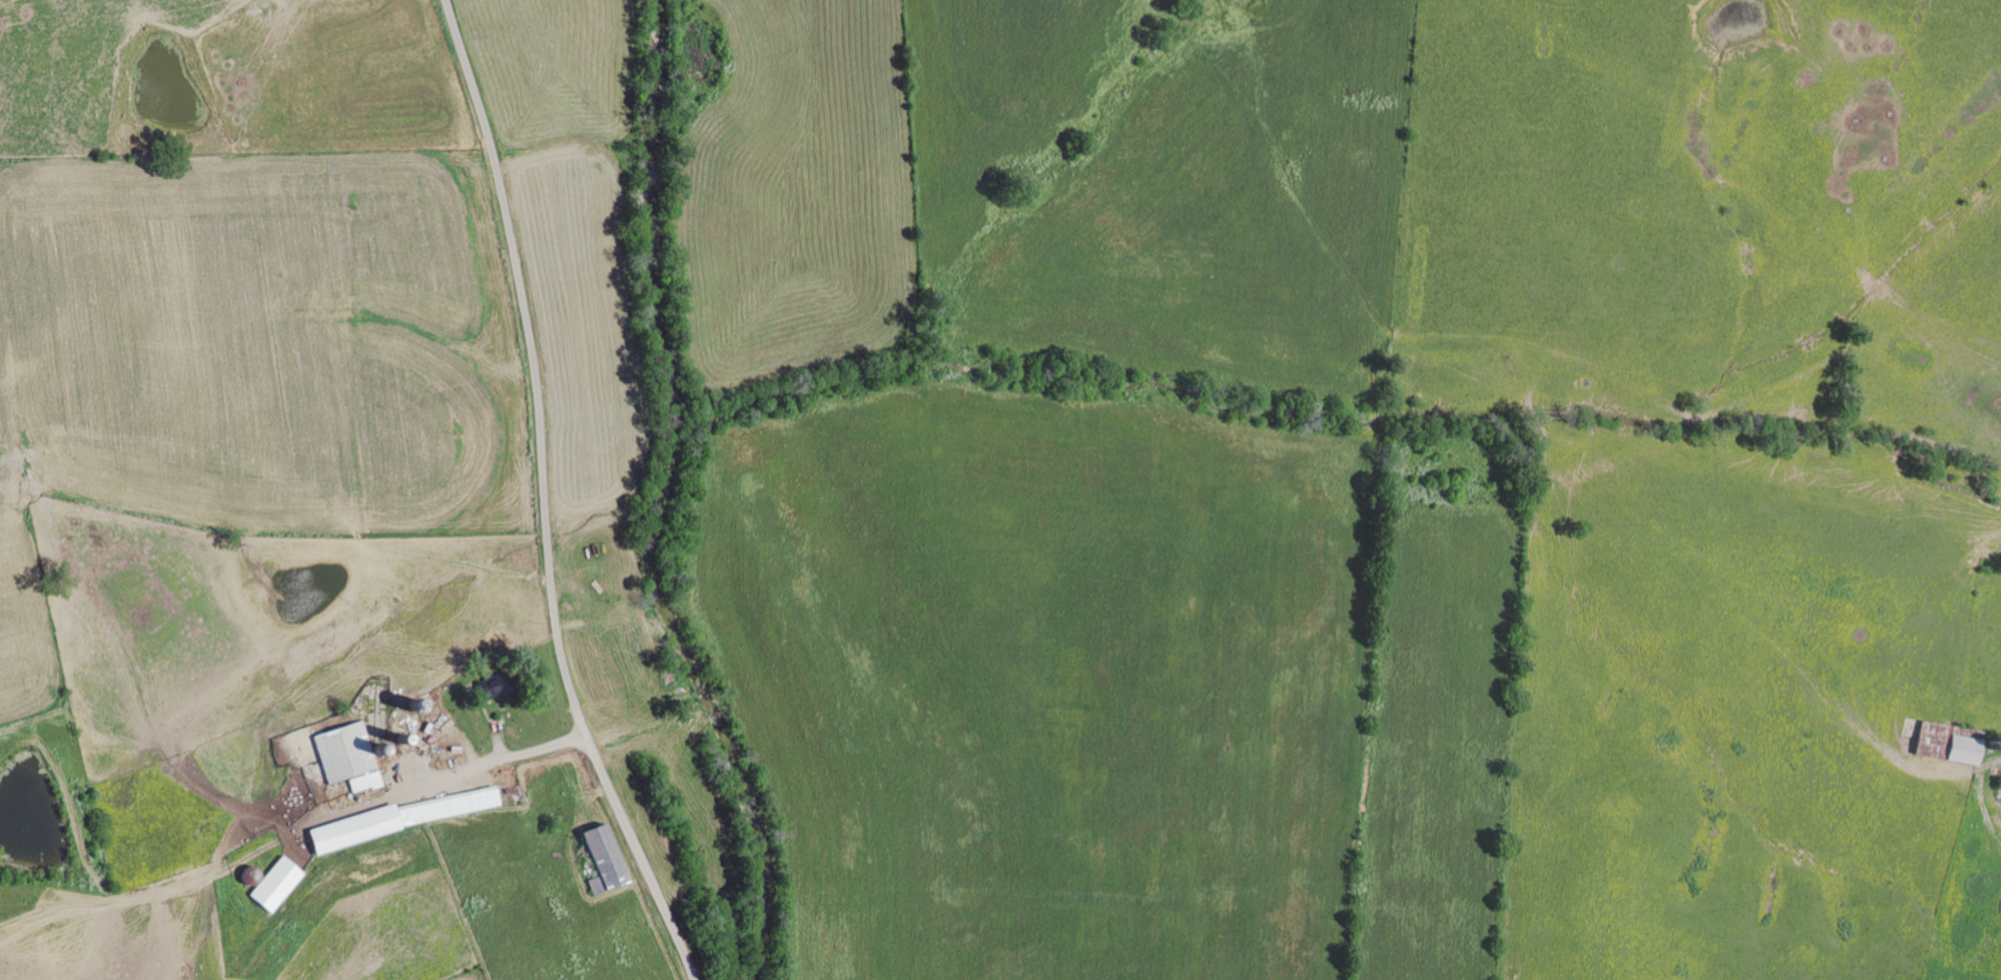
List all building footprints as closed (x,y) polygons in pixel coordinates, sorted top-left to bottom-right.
[(1934,757),(1944,759),(1950,726),(1919,720),(1915,743),(1936,746),(1934,757)] [(325,784),(377,770),(371,748),(369,748),(362,721),(312,735),(325,784)] [(1974,767),(1980,741),(1950,734),(1944,760),(1974,767)] [(347,779),(352,794),(382,786),(378,770),(347,779)] [(497,806),(493,787),(396,807),(400,826),(497,806)] [(306,827),(312,854),(400,833),(394,806),(306,827)] [(604,822),(578,832),(594,877),(585,880),(590,895),(625,882),(604,822)] [(249,898),(274,915),(303,871),(278,855),(249,898)]
